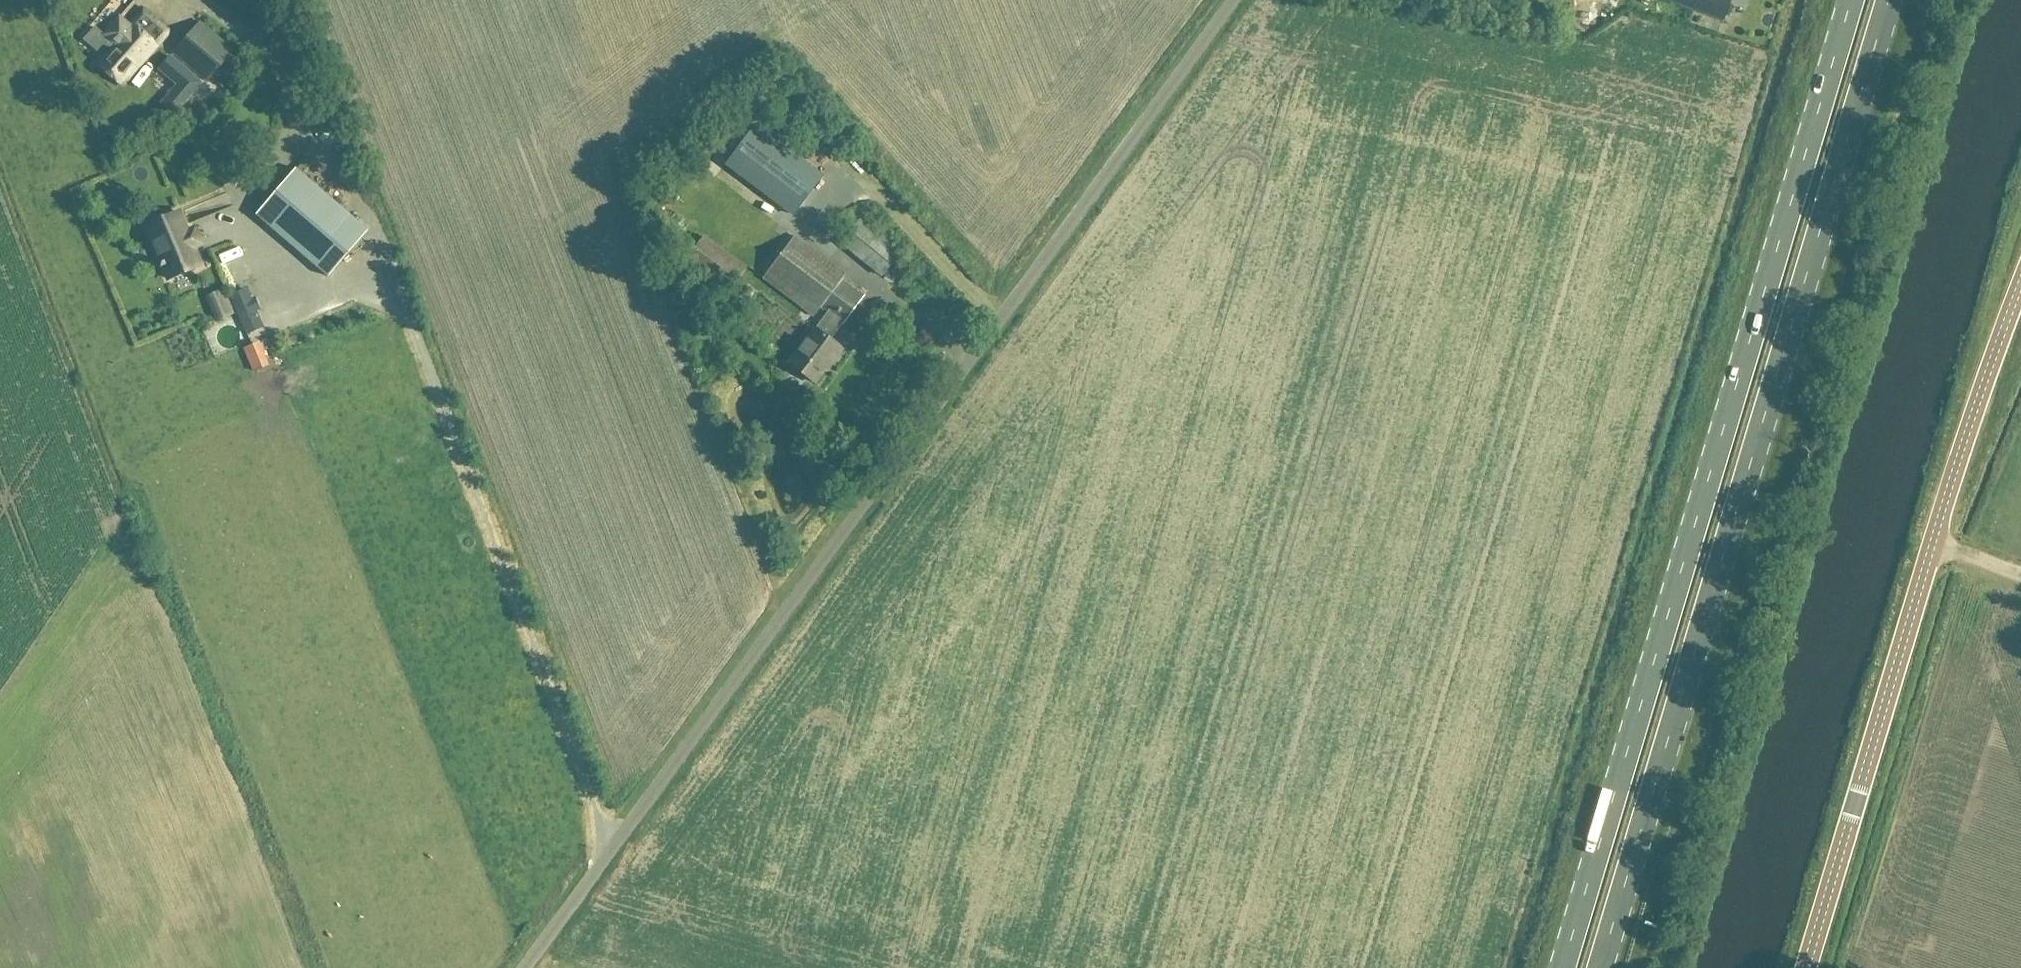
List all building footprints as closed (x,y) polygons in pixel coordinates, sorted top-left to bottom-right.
[(1724,20),(1731,0),(1668,0),(1724,20)] [(103,36),(112,44),(96,63),(122,86),(156,46),(131,24),(129,26),(119,17),(103,36)] [(207,83),(221,67),(234,51),(199,22),(173,53),(207,83)] [(726,164),(793,215),(822,177),(755,126),(726,164)] [(296,169),(256,215),(328,276),(367,230),(296,169)] [(201,266),(193,247),(200,243),(194,229),(187,232),(178,212),(146,225),(162,263),(157,265),(159,268),(163,266),(169,279),(201,266)] [(858,221),(839,244),(879,278),(898,255),(858,221)] [(746,269),(703,236),(679,269),(721,301),(746,269)] [(814,317),(821,308),(827,313),(788,365),(813,384),(823,370),(826,373),(843,350),(830,340),(863,295),(858,291),(859,290),(843,278),(846,275),(794,236),(762,279),(814,317)] [(347,255),(332,271),(340,278),(355,263),(347,255)] [(251,302),(245,290),(230,296),(247,334),(261,327),(255,312),(259,311),(254,301),(251,302)]
